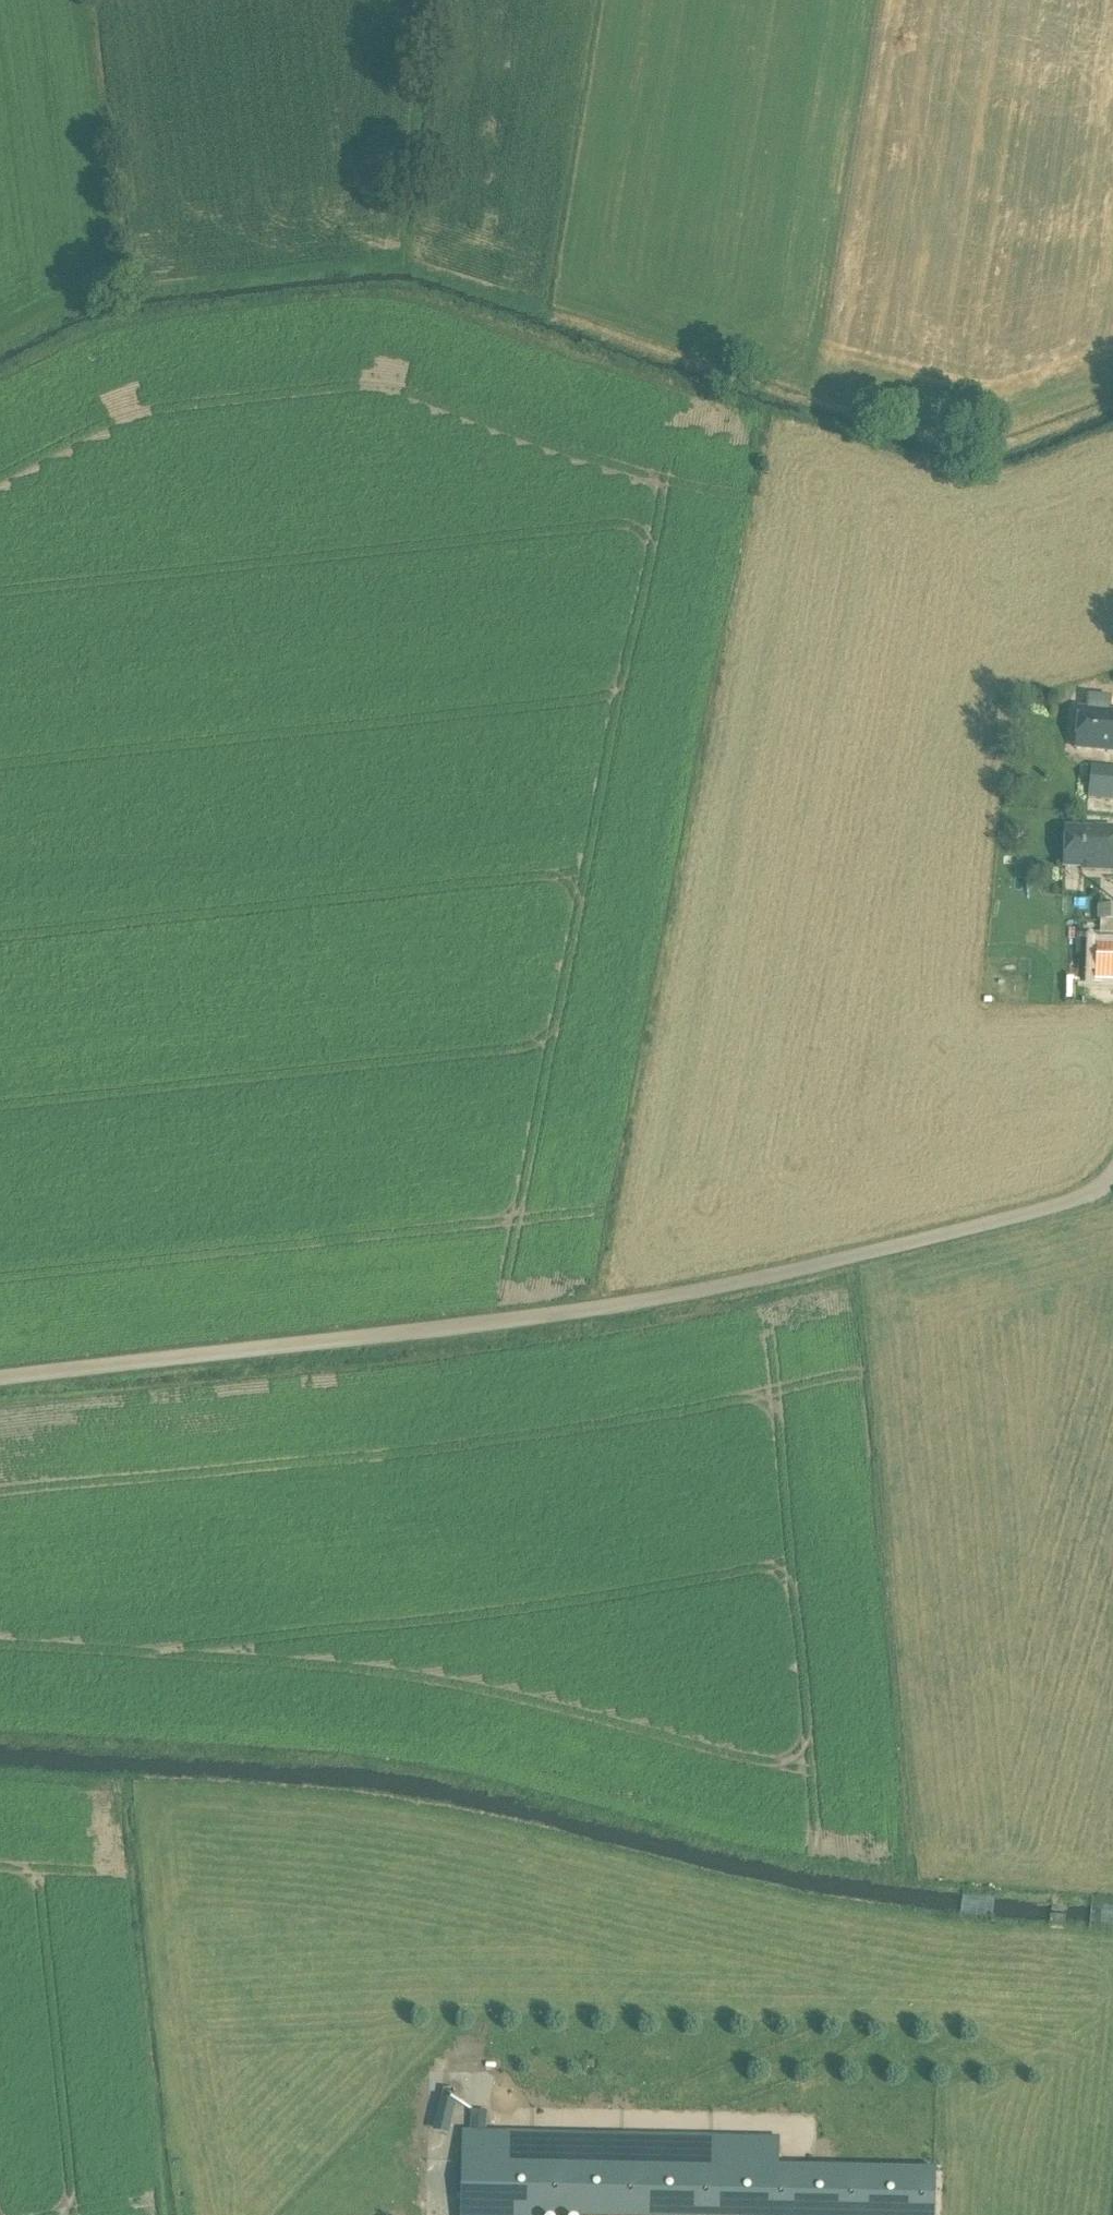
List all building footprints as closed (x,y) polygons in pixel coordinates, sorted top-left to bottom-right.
[(1090,753),(1112,755),(1112,700),(1096,698),(1090,753)] [(1088,798),(1112,800),(1112,768),(1091,766),(1088,798)] [(1064,869),(1083,869),(1083,871),(1112,872),(1112,829),(1094,828),(1094,830),(1066,829),(1064,869)] [(1097,926),(1095,983),(1112,983),(1112,926),(1097,926)] [(458,2136),(458,2214),(931,2214),(931,2162),(767,2162),(767,2136),(458,2136)]
